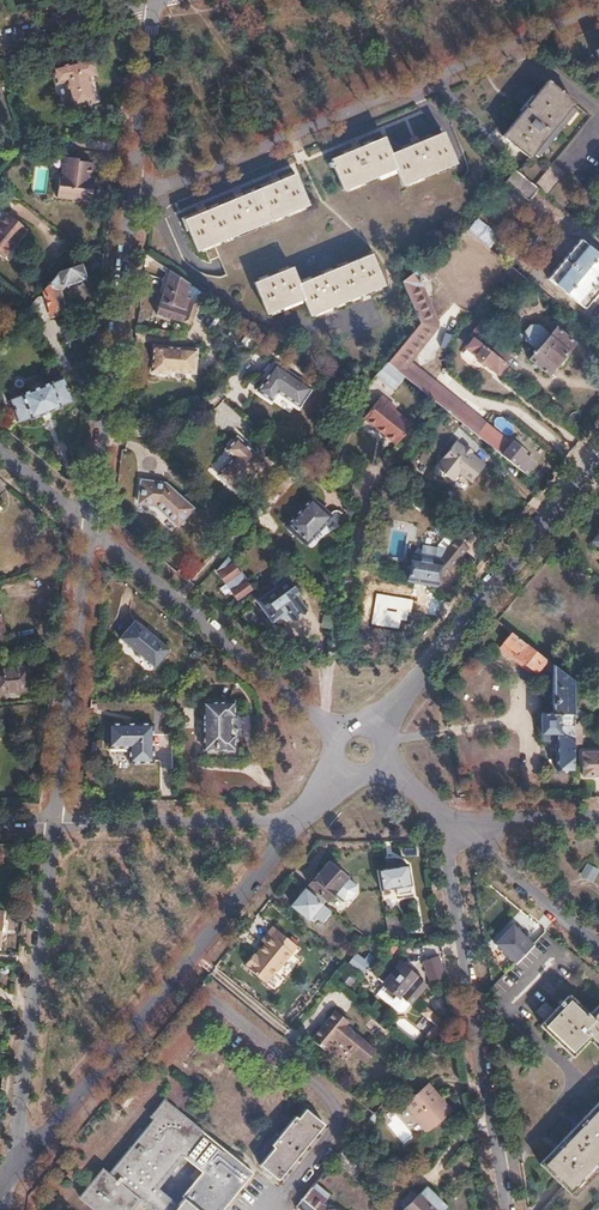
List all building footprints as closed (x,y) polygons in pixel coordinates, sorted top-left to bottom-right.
[(93,60),(53,68),(56,83),(66,81),(72,107),(94,102),(88,76),(96,74),(93,60)] [(546,80),(501,135),(529,157),(574,102),(546,80)] [(383,137),(330,159),(343,189),(396,168),(402,184),(454,162),(442,132),(390,153),(383,137)] [(60,172),(57,195),(92,199),(94,185),(89,184),(90,176),(93,160),(79,158),(79,156),(65,154),(63,172),(60,172)] [(515,168),(505,181),(528,199),(538,187),(515,168)] [(294,174),(183,219),(196,250),(307,205),(294,174)] [(0,218),(0,254),(2,255),(26,227),(6,210),(0,218)] [(476,217),(466,229),(487,246),(488,247),(498,235),(476,217)] [(547,277),(584,307),(598,289),(598,254),(580,238),(547,277)] [(291,267),(253,283),(267,313),(304,298),(310,315),(384,284),(371,253),(298,284),(291,267)] [(428,259),(420,265),(430,276),(437,271),(428,259)] [(60,270),(42,291),(43,294),(51,316),(66,310),(66,309),(60,291),(64,285),(84,279),(85,275),(81,263),(60,270)] [(509,264),(504,270),(522,284),(526,278),(509,264)] [(169,269),(157,313),(182,321),(185,310),(182,308),(185,297),(189,283),(169,269)] [(404,341),(387,362),(448,411),(477,434),(484,425),(404,360),(433,324),(432,319),(418,286),(419,282),(411,272),(402,279),(419,321),(404,341)] [(51,316),(43,294),(37,296),(36,297),(17,320),(33,334),(51,316)] [(185,297),(182,308),(185,310),(182,321),(191,324),(197,301),(185,297)] [(529,326),(525,331),(525,338),(537,348),(529,358),(548,374),(574,342),(555,326),(548,335),(536,325),(529,326)] [(390,330),(373,350),(387,362),(404,341),(390,330)] [(494,334),(484,346),(504,362),(514,350),(494,334)] [(474,338),(467,347),(498,372),(505,363),(504,362),(484,346),(477,340),(474,338)] [(154,344),(151,370),(169,372),(170,369),(195,372),(198,350),(154,344)] [(275,363),(256,390),(270,400),(276,391),(298,406),(311,388),(275,363)] [(12,398),(9,399),(18,420),(30,416),(30,417),(61,405),(61,404),(71,400),(62,378),(60,379),(59,376),(53,378),(54,381),(51,382),(50,381),(21,392),(21,394),(18,395),(17,392),(10,395),(12,398)] [(381,396),(363,417),(396,443),(411,425),(393,410),(395,408),(381,396)] [(484,425),(477,434),(493,447),(500,438),(484,425)] [(233,456),(217,474),(236,492),(264,462),(237,437),(225,449),(233,456)] [(500,438),(493,447),(527,474),(536,464),(523,454),(525,452),(513,442),(509,446),(500,438)] [(456,440),(435,465),(440,470),(441,475),(455,473),(458,470),(470,480),(484,463),(456,440)] [(140,478),(137,502),(154,504),(177,524),(192,507),(163,482),(140,478)] [(296,514),(287,524),(307,543),(331,516),(311,497),(303,507),(296,514)] [(298,503),(292,510),(296,514),(303,507),(298,503)] [(331,516),(307,543),(315,551),(340,524),(331,516)] [(485,538),(475,550),(482,555),(491,543),(485,538)] [(412,556),(408,580),(415,581),(428,584),(436,585),(438,572),(443,576),(466,548),(454,539),(446,548),(423,545),(421,557),(412,556)] [(368,547),(366,558),(379,560),(381,549),(368,547)] [(228,559),(218,571),(226,581),(227,580),(233,590),(232,590),(238,599),(251,589),(245,581),(244,582),(237,572),(238,572),(228,559)] [(288,581),(260,601),(272,620),(281,613),(284,617),(289,613),(293,618),(304,610),(294,595),(296,594),(288,581)] [(415,581),(397,608),(408,615),(429,585),(428,584),(415,581)] [(135,620),(120,638),(155,667),(170,649),(157,639),(147,630),(135,620)] [(149,628),(147,630),(157,639),(159,636),(149,628)] [(512,633),(499,648),(533,674),(542,663),(544,665),(541,671),(553,672),(554,712),(541,713),(542,741),(557,741),(557,770),(574,770),(573,744),(573,722),(573,680),(512,633)] [(0,670),(0,692),(29,689),(27,667),(0,670)] [(233,702),(203,703),(203,750),(233,750),(233,735),(230,736),(230,717),(233,716),(233,702)] [(581,718),(573,722),(573,744),(582,744),(581,718)] [(108,724),(107,748),(129,748),(129,763),(153,763),(153,724),(108,724)] [(584,752),(583,775),(598,775),(598,751),(584,752)] [(590,862),(582,872),(591,879),(598,870),(590,862)] [(314,875),(309,881),(311,883),(309,885),(328,900),(335,892),(346,901),(351,899),(356,893),(355,887),(346,878),(347,877),(329,863),(318,876),(317,875),(316,877),(314,875)] [(388,868),(377,870),(381,889),(396,887),(397,896),(412,893),(407,865),(397,867),(396,864),(388,865),(388,868)] [(301,895),(292,906),(308,920),(312,914),(322,923),(330,912),(306,892),(302,896),(301,895)] [(420,918),(398,918),(398,922),(398,936),(420,936),(420,918)] [(398,922),(386,922),(389,936),(398,936),(398,922)] [(247,964),(246,966),(264,982),(275,969),(277,970),(297,946),(273,926),(260,941),(263,944),(254,955),(253,954),(246,963),(247,964)] [(513,927),(497,944),(516,962),(532,944),(513,927)] [(356,954),(349,963),(363,974),(373,961),(368,957),(365,961),(356,954)] [(438,956),(424,961),(430,980),(444,975),(438,956)] [(392,957),(376,977),(384,983),(400,964),(392,957)] [(400,964),(384,983),(385,984),(399,995),(409,1004),(426,983),(400,964)] [(385,984),(378,992),(392,1004),(399,995),(385,984)] [(535,1011),(545,1020),(542,1023),(573,1053),(587,1038),(598,1049),(598,1004),(589,1015),(568,995),(554,1011),(544,1002),(535,1011)] [(424,1007),(421,1012),(426,1016),(430,1012),(424,1007)] [(321,1026),(310,1040),(324,1052),(334,1040),(364,1064),(375,1051),(345,1027),(348,1024),(333,1012),(325,1022),(327,1024),(324,1028),(321,1026)] [(435,1024),(425,1036),(431,1042),(441,1029),(435,1024)] [(425,1081),(403,1103),(428,1127),(450,1104),(425,1081)] [(80,1197),(96,1209),(130,1209),(138,1200),(143,1204),(156,1188),(184,1154),(203,1131),(164,1100),(150,1116),(154,1119),(109,1174),(103,1170),(80,1197)] [(540,1164),(566,1190),(598,1156),(598,1103),(540,1164)] [(383,1119),(403,1146),(422,1131),(402,1104),(383,1119)] [(274,1147),(259,1166),(277,1181),(323,1125),(305,1109),(297,1119),(295,1117),(271,1145),(274,1147)] [(252,1168),(203,1131),(184,1154),(202,1168),(175,1201),(169,1209),(217,1209),(252,1168)] [(445,1206),(425,1186),(403,1209),(441,1209),(445,1206)] [(143,1204),(151,1209),(169,1209),(175,1201),(156,1188),(143,1204)] [(303,1198),(317,1209),(330,1209),(327,1209),(322,1204),(325,1199),(312,1188),(303,1198)] [(297,1206),(302,1209),(317,1209),(303,1198),(297,1206)]
